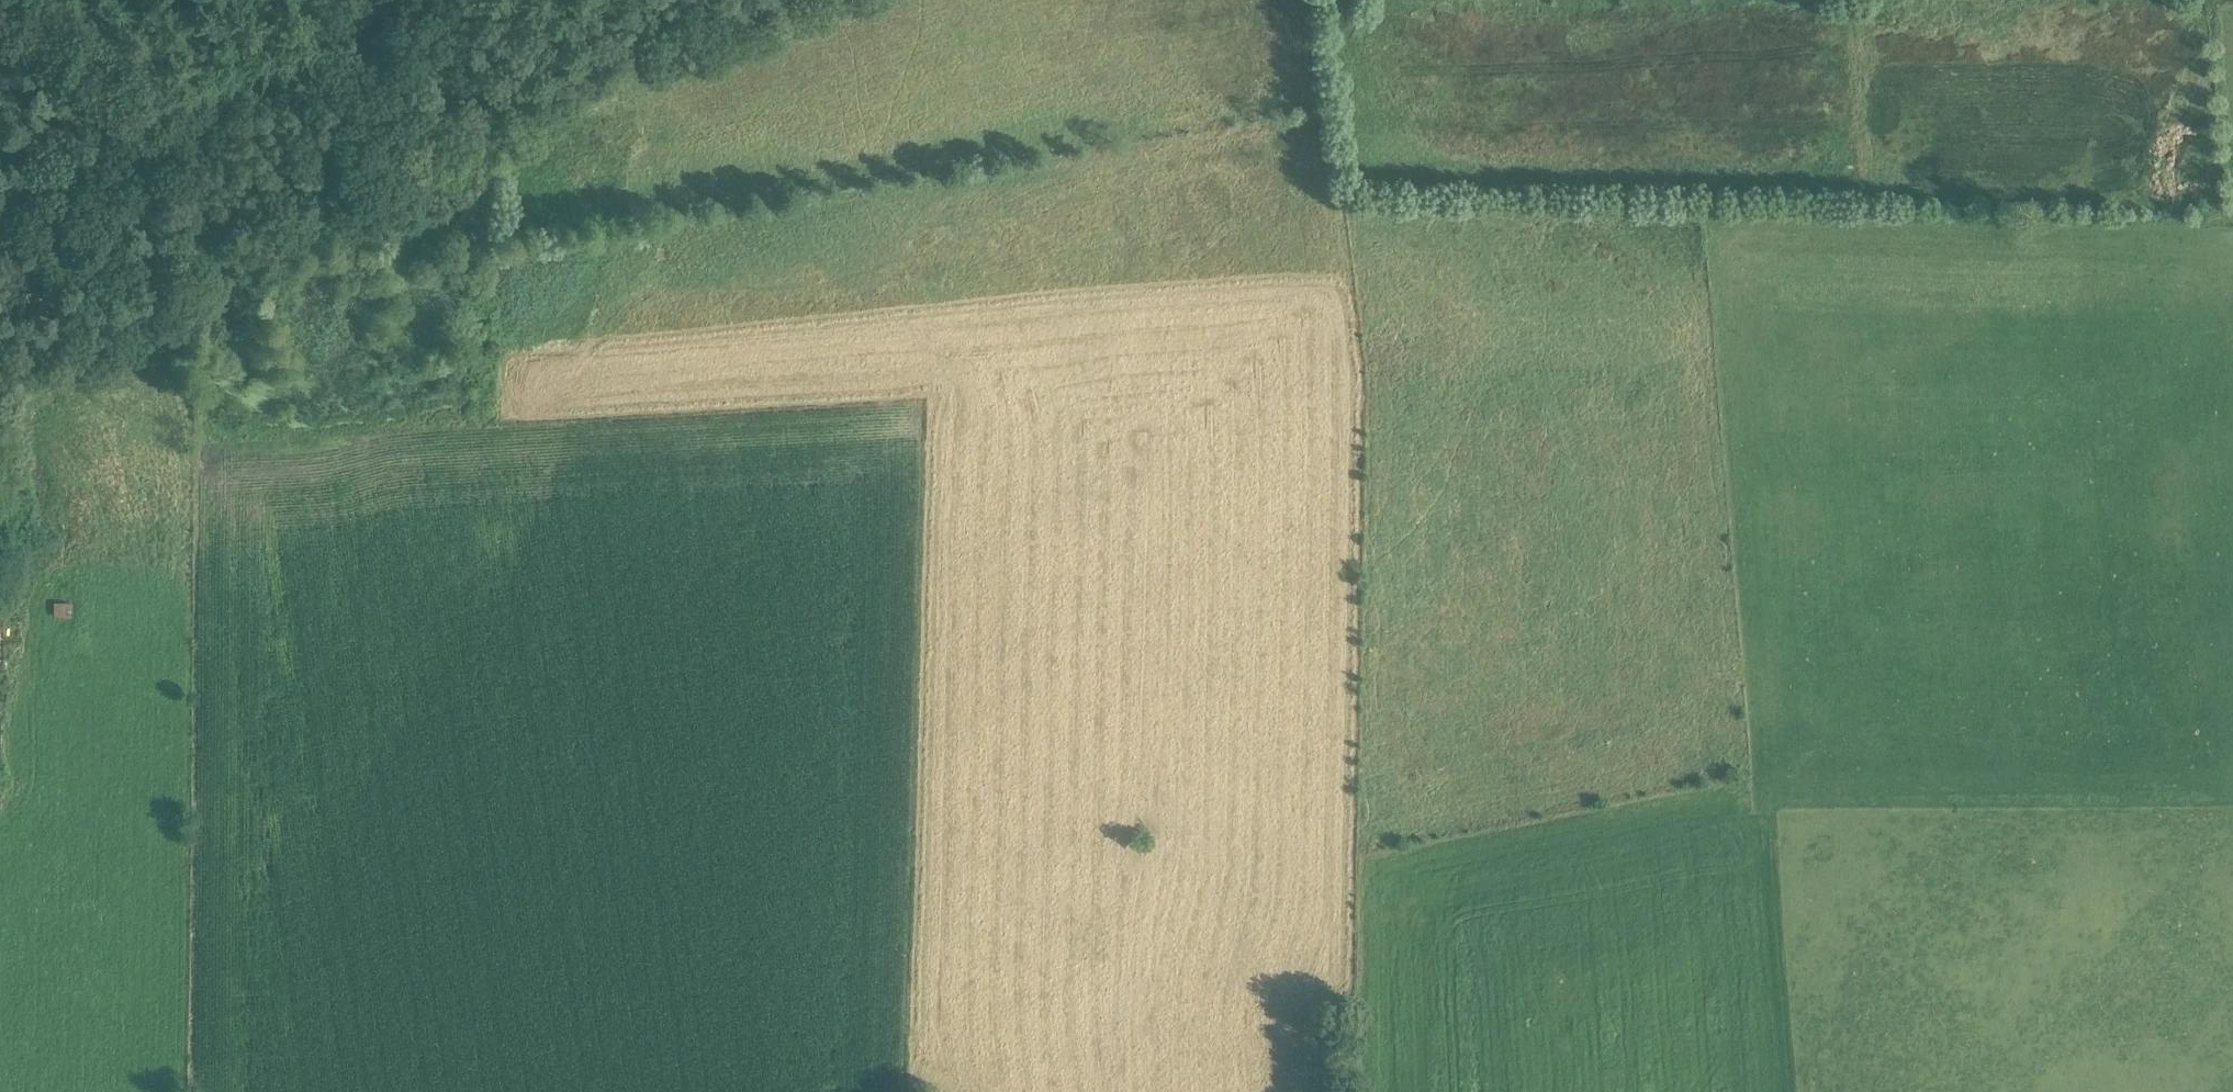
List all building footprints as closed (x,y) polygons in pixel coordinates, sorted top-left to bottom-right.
[(875,411),(874,424),(890,425),(891,412),(875,411)] [(54,614),(69,612),(66,597),(52,600),(54,614)]
